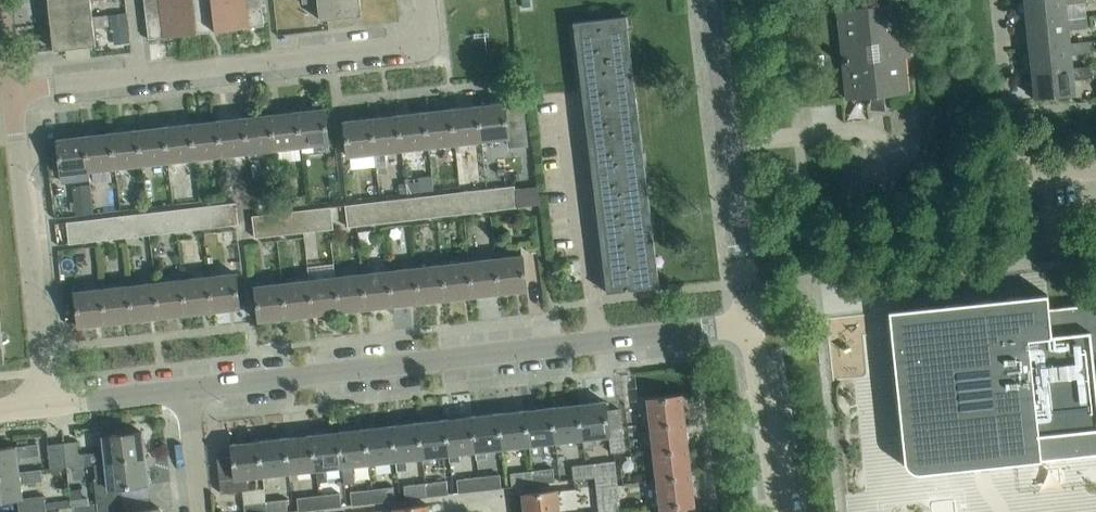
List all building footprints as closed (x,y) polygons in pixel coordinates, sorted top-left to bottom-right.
[(91,0),(93,0),(48,0),(51,22),(108,16),(108,14),(93,16),(91,0)] [(174,0),(145,0),(149,38),(178,35),(174,0)] [(203,0),(174,0),(178,35),(207,32),(203,0)] [(232,0),(203,0),(207,32),(235,28),(232,0)] [(261,0),(232,0),(235,28),(264,25),(261,0)] [(360,0),(303,0),(303,3),(318,1),(320,19),(362,14),(360,0)] [(1027,22),(1067,18),(1066,4),(1085,2),(1085,0),(1025,0),(1027,22)] [(905,57),(910,56),(906,19),(901,20),(899,2),(837,8),(847,98),(908,92),(905,57)] [(125,14),(108,16),(109,25),(110,28),(127,26),(125,14)] [(606,292),(660,285),(626,15),(573,22),(606,292)] [(96,45),(94,27),(109,25),(108,16),(51,22),(54,49),(96,45)] [(1087,16),(1067,18),(1027,22),(1030,47),(1070,43),(1068,29),(1088,27),(1087,16)] [(1089,41),(1070,43),(1030,47),(1032,72),(1072,68),(1072,67),(1071,54),(1090,52),(1089,41)] [(1073,79),(1093,77),(1092,65),(1072,67),(1072,68),(1032,72),(1035,97),(1075,93),(1073,79)] [(527,144),(522,100),(492,104),(496,139),(508,137),(509,146),(527,144)] [(496,139),(492,104),(463,107),(467,142),(496,139)] [(467,142),(463,107),(433,111),(437,145),(467,142)] [(325,108),(298,111),(302,146),(329,143),(325,108)] [(302,146),(298,111),(271,114),(275,149),(302,146)] [(437,145),(433,111),(403,114),(408,149),(437,145)] [(275,149),(271,114),(245,117),(249,152),(275,149)] [(408,149),(403,114),(374,118),(378,152),(375,153),(376,168),(387,167),(385,151),(408,149)] [(249,152),(245,117),(218,120),(222,155),(249,152)] [(378,152),(374,118),(344,121),(348,156),(375,153),(378,152)] [(222,155),(218,120),(191,123),(195,158),(222,155)] [(195,158),(191,123),(164,126),(168,161),(195,158)] [(168,161),(164,126),(138,129),(142,164),(168,161)] [(142,164),(138,129),(111,133),(115,167),(142,164)] [(115,167),(111,133),(84,136),(88,170),(115,167)] [(88,170),(84,136),(57,139),(61,174),(88,170)] [(421,189),(433,189),(432,178),(420,179),(421,189)] [(90,183),(73,185),(76,214),(94,212),(90,183)] [(516,196),(515,185),(502,187),(503,197),(516,196)] [(503,197),(502,187),(472,190),(474,201),(489,199),(503,197)] [(474,201),(472,190),(443,194),(444,204),(462,202),(474,201)] [(444,204),(443,194),(413,197),(414,208),(435,205),(444,204)] [(516,196),(503,197),(489,199),(490,210),(517,207),(516,196)] [(414,208),(413,197),(383,200),(385,211),(409,208),(414,208)] [(489,199),(474,201),(462,202),(463,213),(490,210),(489,199)] [(385,211),(383,200),(345,205),(346,216),(355,215),(382,211),(385,211)] [(236,202),(228,203),(229,214),(237,213),(236,202)] [(463,213),(462,202),(444,204),(435,205),(437,216),(463,213)] [(229,214),(228,203),(201,206),(202,217),(229,214)] [(435,205),(414,208),(409,208),(410,219),(437,216),(435,205)] [(202,217),(201,206),(174,209),(175,220),(176,220),(202,217)] [(330,207),(310,209),(311,220),(331,217),(330,207)] [(409,208),(385,211),(382,211),(383,222),(410,219),(409,208)] [(175,220),(174,209),(147,212),(148,223),(149,223),(175,220)] [(311,220),(310,209),(283,212),(284,223),(302,221),(311,220)] [(383,222),(382,211),(355,215),(356,225),(383,222)] [(148,223),(147,212),(120,215),(122,226),(148,223)] [(284,223),(283,212),(252,215),(253,226),(275,224),(284,223)] [(238,224),(237,213),(229,214),(202,217),(204,228),(238,224)] [(122,226),(120,215),(94,219),(95,229),(122,226)] [(356,225),(355,215),(346,216),(347,226),(356,225)] [(204,228),(202,217),(176,220),(177,231),(204,228)] [(331,217),(311,220),(302,221),(303,231),(332,228),(331,217)] [(95,229),(94,219),(67,222),(68,232),(95,229)] [(177,231),(176,220),(175,220),(149,223),(150,234),(177,231)] [(302,221),(284,223),(275,224),(276,235),(303,231),(302,221)] [(149,223),(148,223),(122,226),(123,237),(150,234),(149,223)] [(276,235),(275,224),(253,226),(255,237),(276,235)] [(122,226),(95,229),(96,240),(123,237),(122,226)] [(96,240),(95,229),(68,232),(69,243),(96,240)] [(523,255),(496,258),(500,293),(527,289),(523,255)] [(500,293),(496,258),(469,261),(473,296),(500,293)] [(473,296),(469,261),(442,264),(446,299),(473,296)] [(446,299),(442,264),(416,267),(416,271),(420,302),(446,299)] [(420,302),(416,271),(416,267),(389,270),(393,305),(420,302)] [(393,305),(389,270),(362,273),(366,308),(393,305)] [(236,273),(209,276),(213,310),(240,307),(236,273)] [(366,308),(362,273),(335,276),(339,311),(366,308)] [(213,310),(209,276),(182,279),(186,314),(213,310)] [(339,311),(335,276),(308,279),(312,314),(339,311)] [(186,314),(182,279),(155,282),(159,317),(186,314)] [(312,314),(308,279),(282,282),(286,317),(312,314)] [(159,317),(155,282),(129,285),(133,320),(159,317)] [(286,317),(282,282),(255,286),(259,320),(286,317)] [(133,320),(129,285),(102,288),(106,323),(133,320)] [(106,323),(102,288),(75,291),(79,326),(106,323)] [(1076,305),(1049,308),(1048,294),(889,311),(905,460),(906,464),(908,467),(911,470),(914,472),(918,473),(922,473),(993,465),(1039,460),(1095,454),(1095,304),(1092,304),(1076,305)] [(647,398),(650,425),(685,421),(682,394),(647,398)] [(610,435),(609,431),(607,410),(606,401),(578,404),(582,439),(584,450),(594,448),(593,437),(609,435),(610,435)] [(582,439),(578,404),(551,407),(555,442),(582,439)] [(555,442),(551,407),(525,410),(529,445),(555,442)] [(620,408),(607,410),(609,431),(622,429),(620,408)] [(529,445),(525,410),(498,413),(502,448),(529,445)] [(502,448),(498,413),(472,416),(476,451),(477,460),(488,459),(487,450),(502,448)] [(476,451),(472,416),(445,419),(449,454),(450,454),(450,460),(460,459),(459,453),(476,451)] [(449,454),(445,419),(418,422),(422,457),(423,464),(434,462),(433,456),(449,454)] [(688,448),(685,421),(650,425),(653,452),(688,448)] [(422,457),(418,422),(392,425),(396,460),(422,457)] [(396,460),(392,425),(365,428),(369,463),(396,460)] [(369,463),(365,428),(339,431),(343,466),(369,463)] [(624,451),(622,429),(609,431),(610,435),(609,435),(611,452),(624,451)] [(106,462),(145,457),(142,431),(103,436),(105,451),(78,454),(77,441),(64,442),(66,467),(84,465),(95,464),(107,462),(106,462)] [(343,466),(339,431),(312,434),(316,469),(318,482),(328,481),(326,468),(343,466)] [(316,469),(312,434),(285,437),(289,472),(290,479),(299,478),(298,471),(316,469)] [(289,472),(285,437),(259,440),(263,475),(289,472)] [(263,475),(259,440),(231,444),(233,456),(217,457),(221,493),(248,490),(247,477),(263,475)] [(66,467),(64,442),(48,444),(50,468),(66,467)] [(39,455),(38,443),(16,446),(0,447),(0,474),(19,472),(17,457),(39,455)] [(691,474),(688,448),(653,452),(657,479),(691,474)] [(96,478),(94,478),(97,502),(123,499),(122,487),(148,484),(145,457),(106,462),(107,462),(95,464),(96,478)] [(615,460),(594,463),(595,476),(617,474),(615,460)] [(595,476),(594,463),(572,465),(574,479),(595,477),(595,476)] [(555,481),(553,468),(532,470),(533,484),(555,481)] [(19,472),(0,474),(0,501),(18,499),(19,511),(45,508),(44,495),(22,498),(20,483),(42,480),(41,469),(19,472)] [(533,484),(532,470),(510,473),(512,486),(533,484)] [(500,474),(478,477),(480,490),(501,487),(500,474)] [(617,474),(595,476),(595,477),(596,486),(618,483),(617,474)] [(695,501),(691,474),(657,479),(660,505),(695,501)] [(480,490),(478,477),(457,479),(459,492),(480,490)] [(448,494),(447,479),(425,482),(427,496),(448,494)] [(427,496),(425,482),(404,485),(405,499),(427,496)] [(620,500),(618,483),(596,486),(598,502),(620,500)] [(395,500),(394,486),(372,488),(374,502),(395,500)] [(374,502),(372,488),(351,491),(352,505),(374,502)] [(525,511),(560,511),(557,490),(522,494),(525,511)] [(342,506),(340,492),(319,494),(320,508),(342,506)] [(320,508),(319,494),(297,497),(298,511),(320,508)] [(70,498),(71,505),(88,503),(87,496),(70,498)] [(123,499),(97,502),(98,511),(118,511),(121,511),(160,511),(159,507),(125,511),(123,499)] [(265,501),(267,511),(288,511),(287,499),(265,501)] [(620,500),(598,502),(599,511),(621,511),(620,500)] [(265,501),(244,503),(245,511),(267,511),(265,501)] [(695,501),(660,505),(660,511),(696,511),(695,501)]
